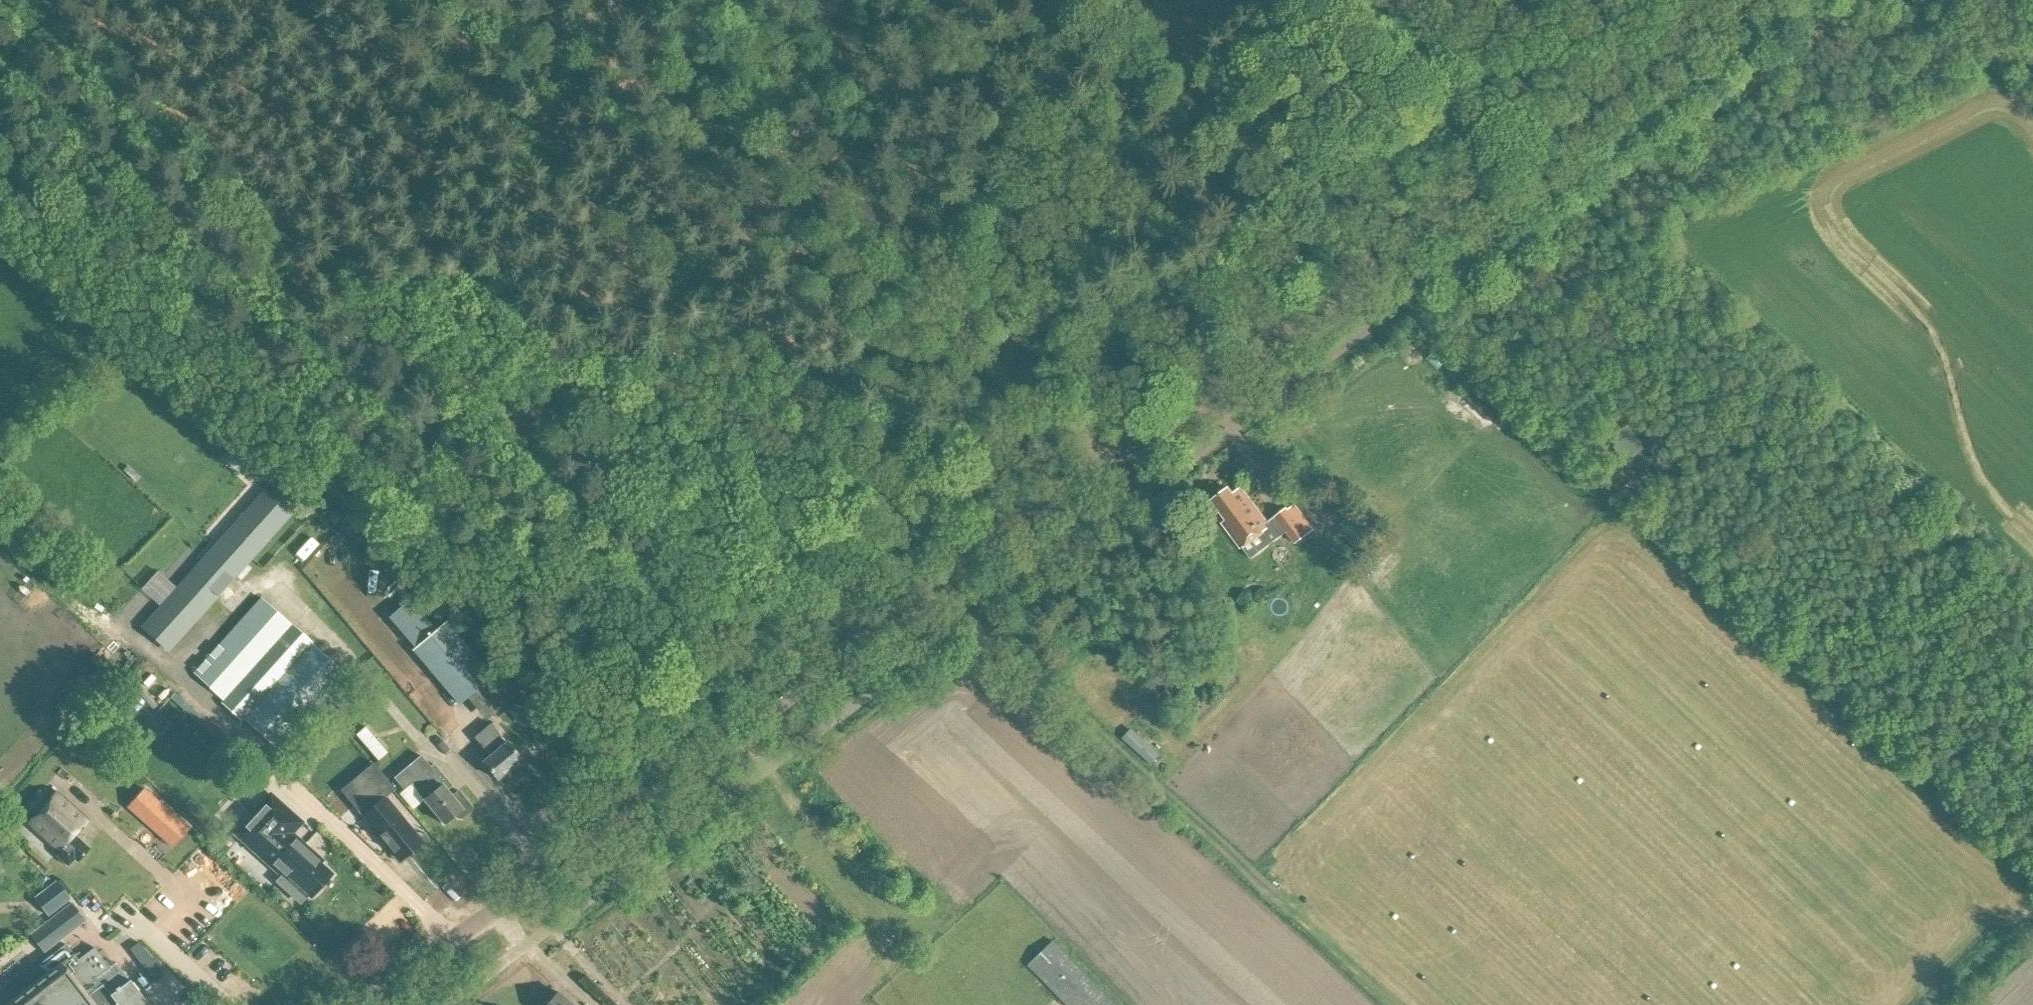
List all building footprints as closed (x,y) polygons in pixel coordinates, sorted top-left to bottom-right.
[(1295,543),(1314,529),(1295,504),(1263,525),(1245,501),(1248,499),(1240,489),(1233,495),(1228,489),(1212,501),(1226,520),(1221,523),(1240,548),(1242,546),(1251,559),(1287,532),(1295,543)] [(169,650),(290,514),(264,491),(143,627),(169,650)] [(223,700),(291,625),(261,598),(193,673),(223,700)] [(410,599),(389,617),(415,647),(436,629),(410,599)] [(490,678),(444,623),(436,629),(415,647),(412,649),(459,704),(474,691),(492,713),(513,696),(495,674),(490,678)] [(252,708),(310,644),(291,625),(223,700),(221,703),(240,721),(242,718),(252,708)] [(279,751),(346,677),(310,644),(252,708),(242,718),(279,751)] [(526,693),(510,707),(526,725),(542,711),(526,693)] [(505,743),(489,724),(473,737),(489,756),(482,762),(497,780),(521,760),(506,742),(505,743)] [(368,727),(361,735),(384,757),(391,750),(368,727)] [(1134,730),(1127,741),(1158,759),(1164,748),(1134,730)] [(431,767),(421,755),(393,778),(404,790),(411,785),(423,800),(422,800),(443,825),(454,816),(457,819),(461,819),(471,812),(471,808),(458,791),(451,796),(446,790),(451,786),(434,764),(431,767)] [(419,844),(383,799),(394,790),(373,765),(340,791),(361,817),(363,815),(400,860),(419,844)] [(284,807),(262,788),(241,812),(246,816),(251,811),(254,814),(268,825),(283,808),(284,807)] [(88,820),(57,793),(40,811),(26,798),(13,812),(59,852),(56,855),(67,865),(73,858),(77,862),(88,849),(74,837),(88,820)] [(254,814),(236,834),(282,876),(277,882),(298,901),(306,893),(311,897),(330,875),(318,864),(320,862),(290,834),(300,823),(283,808),(268,825),(254,814)] [(60,878),(38,896),(54,915),(76,897),(60,878)] [(71,902),(30,934),(44,953),(86,921),(71,902)] [(1053,941),(1028,965),(1067,1004),(1116,1004),(1053,941)] [(116,962),(109,967),(94,948),(78,960),(66,944),(39,965),(46,973),(4,1004),(149,1004),(116,962)] [(557,993),(546,1004),(571,1004),(557,993)]
